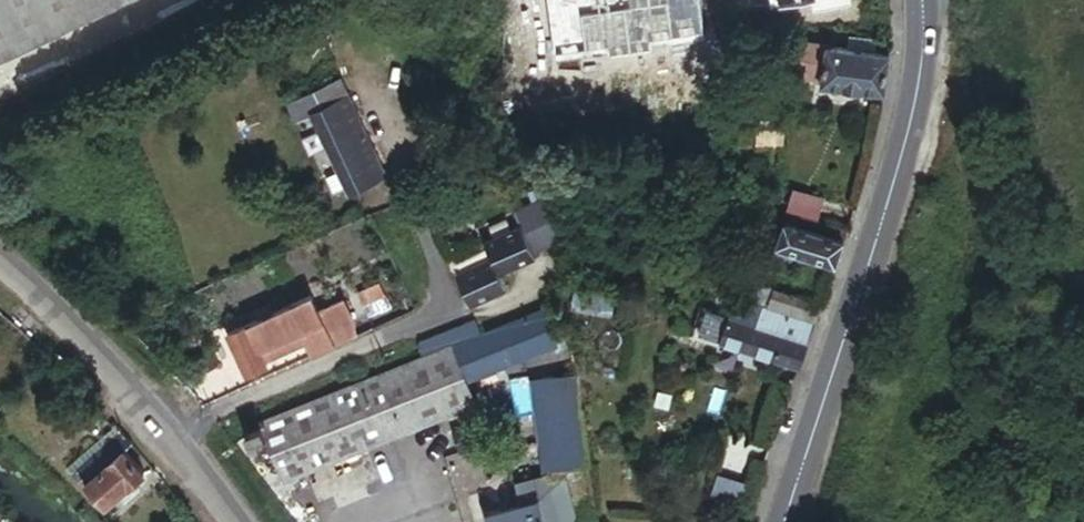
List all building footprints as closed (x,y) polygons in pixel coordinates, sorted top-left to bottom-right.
[(123,0),(0,0),(0,60),(123,0)] [(818,86),(882,95),(887,56),(808,46),(804,78),(819,80),(818,86)] [(335,82),(280,110),(288,126),(302,119),(327,106),(339,100),(343,98),(335,82)] [(338,127),(350,121),(339,100),(327,106),(338,127)] [(341,196),(378,177),(350,121),(338,127),(327,106),(302,119),(341,196)] [(492,125),(505,120),(500,109),(487,114),(492,125)] [(740,148),(767,148),(768,132),(740,132),(740,148)] [(542,250),(572,236),(553,194),(538,201),(543,213),(490,237),(499,255),(506,272),(545,255),(542,250)] [(754,234),(771,240),(781,211),(760,213),(754,234)] [(832,260),(842,231),(781,211),(771,240),(832,260)] [(469,305),(512,286),(506,272),(499,255),(455,275),(462,291),(469,305)] [(573,302),(620,315),(623,302),(577,289),(573,302)] [(750,354),(795,369),(811,320),(734,295),(730,310),(752,317),(749,325),(724,317),(716,342),(736,348),(733,356),(748,361),(750,354)] [(312,322),(324,350),(366,332),(360,319),(352,323),(343,299),(317,310),(311,296),(300,300),(305,313),(287,320),(289,326),(258,339),(264,354),(255,358),(261,370),(269,367),(265,358),(301,343),(295,329),(312,322)] [(287,320),(305,313),(300,300),(282,308),(287,320)] [(264,354),(258,339),(289,326),(287,320),(282,308),(221,334),(230,355),(240,379),(261,370),(255,358),(264,354)] [(428,423),(473,405),(462,378),(502,363),(550,344),(538,313),(478,336),(471,320),(413,342),(420,362),(258,425),(261,430),(242,438),(247,452),(265,445),(279,481),(300,472),(360,449),(428,423)] [(307,357),(324,350),(312,322),(295,329),(301,343),(307,357)] [(473,405),(512,390),(502,363),(462,378),(473,405)] [(559,468),(587,465),(577,380),(538,384),(549,469),(559,468)] [(440,455),(485,438),(473,405),(428,423),(440,455)] [(99,509),(140,478),(131,466),(121,452),(126,449),(114,432),(104,440),(110,448),(68,479),(75,489),(81,484),(99,509)] [(62,471),(68,479),(110,448),(104,440),(62,471)] [(355,484),(371,477),(360,449),(300,472),(311,500),(325,494),(332,511),(344,506),(361,499),(355,484)] [(587,465),(559,468),(561,478),(559,479),(570,521),(596,521),(595,511),(587,465)] [(559,479),(513,490),(517,505),(484,513),(487,521),(570,521),(559,479)]
